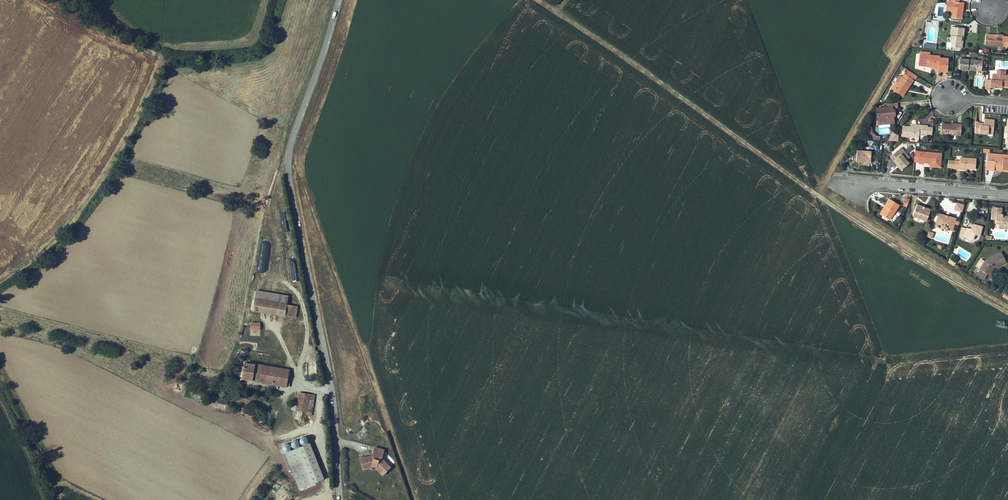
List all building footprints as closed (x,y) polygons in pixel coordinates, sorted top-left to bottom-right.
[(950,1),(952,2),(950,17),(961,19),(963,3),(958,2),(959,0),(950,0),(950,1)] [(961,37),(963,37),(964,28),(952,27),(951,42),(952,42),(952,47),(960,47),(961,37)] [(1003,37),(996,36),(996,35),(986,34),(985,45),(1004,46),(1004,41),(1002,40),(1003,37)] [(929,62),(929,67),(933,67),(937,71),(938,71),(946,72),(948,59),(939,58),(939,56),(930,55),(930,52),(920,52),(920,55),(927,56),(927,60),(929,62)] [(920,55),(919,66),(929,67),(929,62),(927,60),(927,56),(920,55)] [(977,69),(978,61),(960,59),(959,69),(968,70),(969,68),(977,69)] [(912,78),(906,74),(904,73),(898,82),(896,81),(891,88),(901,95),(905,89),(906,89),(913,79),(912,78)] [(985,89),(989,90),(989,87),(994,88),(994,86),(1001,86),(1007,87),(1007,76),(1003,75),(996,75),(992,74),(991,80),(986,79),(985,89)] [(898,110),(897,103),(887,103),(888,107),(877,108),(878,120),(885,120),(885,124),(893,123),(892,115),(892,110),(894,110),(898,110)] [(988,131),(993,131),(994,123),(989,123),(989,121),(984,121),(984,123),(984,125),(980,125),(980,123),(975,122),(975,133),(988,134),(988,131)] [(957,124),(957,125),(951,125),(941,124),(940,134),(960,136),(961,124),(957,124)] [(902,136),(908,137),(919,138),(919,135),(927,135),(928,125),(919,125),(919,126),(910,125),(910,126),(903,126),(902,136)] [(856,151),(855,161),(870,162),(871,152),(856,151)] [(895,159),(903,168),(909,163),(906,160),(909,157),(904,152),(899,155),(896,152),(889,157),(893,161),(895,159)] [(940,167),(942,153),(920,152),(919,163),(919,164),(924,164),(924,162),(930,163),(930,166),(940,167)] [(994,169),(998,169),(998,166),(1002,166),(1001,169),(1007,170),(1007,160),(1005,160),(1005,156),(987,154),(986,170),(993,171),(994,169)] [(960,167),(966,168),(975,169),(975,159),(960,157),(960,161),(954,160),(953,168),(960,169),(960,167)] [(887,208),(882,215),(889,220),(899,205),(889,199),(884,206),(887,208)] [(953,210),(962,213),(964,206),(955,203),(953,210)] [(917,205),(913,216),(927,221),(931,210),(917,205)] [(998,224),(998,228),(1007,230),(1007,223),(1007,220),(1005,219),(1006,217),(1002,216),(1002,215),(1001,214),(1001,209),(992,208),(991,219),(996,220),(996,224),(998,224)] [(954,224),(958,226),(959,223),(955,222),(955,219),(938,214),(934,226),(952,232),(954,224)] [(970,240),(974,238),(974,236),(979,237),(981,228),(972,226),(971,230),(969,230),(969,229),(966,228),(966,229),(962,228),(959,236),(970,240)] [(997,254),(1002,264),(1005,262),(1000,252),(997,254)] [(991,268),(993,268),(1002,264),(997,254),(985,259),(984,261),(980,269),(976,275),(984,279),(987,274),(991,268)] [(976,267),(980,269),(984,261),(981,259),(979,260),(976,266),(976,267)] [(256,290),(255,299),(287,304),(288,296),(256,290)] [(287,304),(255,299),(253,310),(285,316),(287,305),(287,304)] [(297,307),(287,305),(285,316),(295,318),(297,307)] [(287,383),(289,370),(245,362),(242,379),(262,382),(287,386),(289,387),(290,383),(287,383)] [(296,410),(307,412),(306,415),(311,416),(315,395),(299,393),(296,410)] [(293,449),(300,446),(297,440),(290,443),(293,449)] [(310,443),(285,453),(299,488),(324,478),(310,443)] [(374,447),(372,455),(373,455),(372,455),(373,457),(371,457),(371,456),(360,458),(362,464),(363,469),(371,467),(372,465),(373,462),(378,463),(377,467),(376,468),(382,475),(386,471),(390,467),(384,460),(381,463),(379,461),(379,459),(381,458),(382,457),(384,450),(374,447)] [(276,484),(272,491),(275,493),(280,486),(276,484)]
